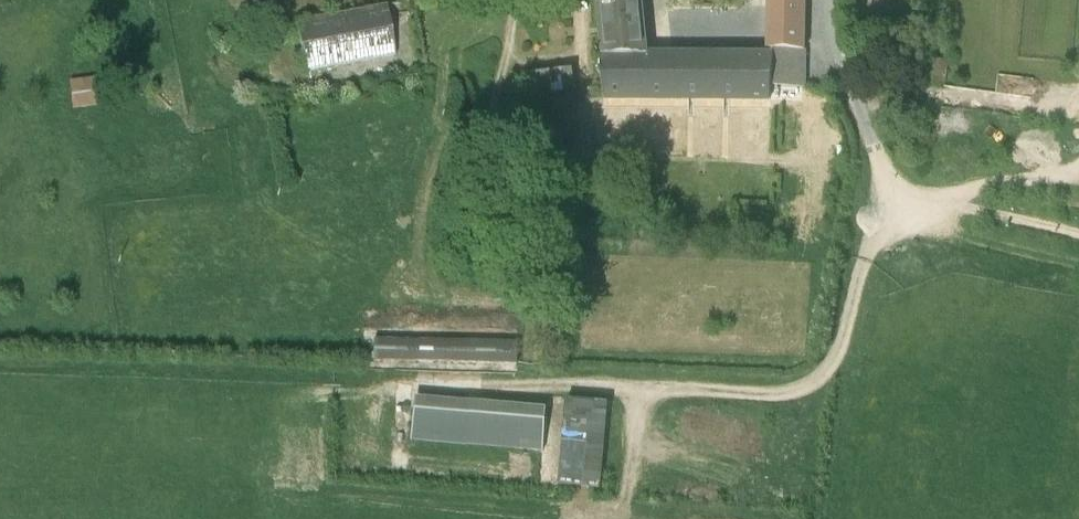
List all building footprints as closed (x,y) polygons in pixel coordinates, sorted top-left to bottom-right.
[(300,2),(309,53),(400,39),(393,0),(310,0),(300,2)] [(595,82),(763,85),(764,67),(776,68),(798,70),(800,0),(759,0),(759,30),(765,31),(765,34),(641,33),(637,0),(588,0),(595,82)] [(889,0),(889,22),(922,23),(925,2),(889,0)] [(524,54),(502,55),(504,77),(566,73),(564,51),(524,54)] [(100,56),(74,59),(77,88),(103,85),(100,56)] [(377,326),(377,347),(511,350),(512,329),(377,326)] [(417,384),(414,428),(536,438),(540,394),(417,384)] [(559,385),(551,472),(594,476),(602,389),(559,385)] [(507,438),(506,449),(532,451),(532,440),(507,438)]
